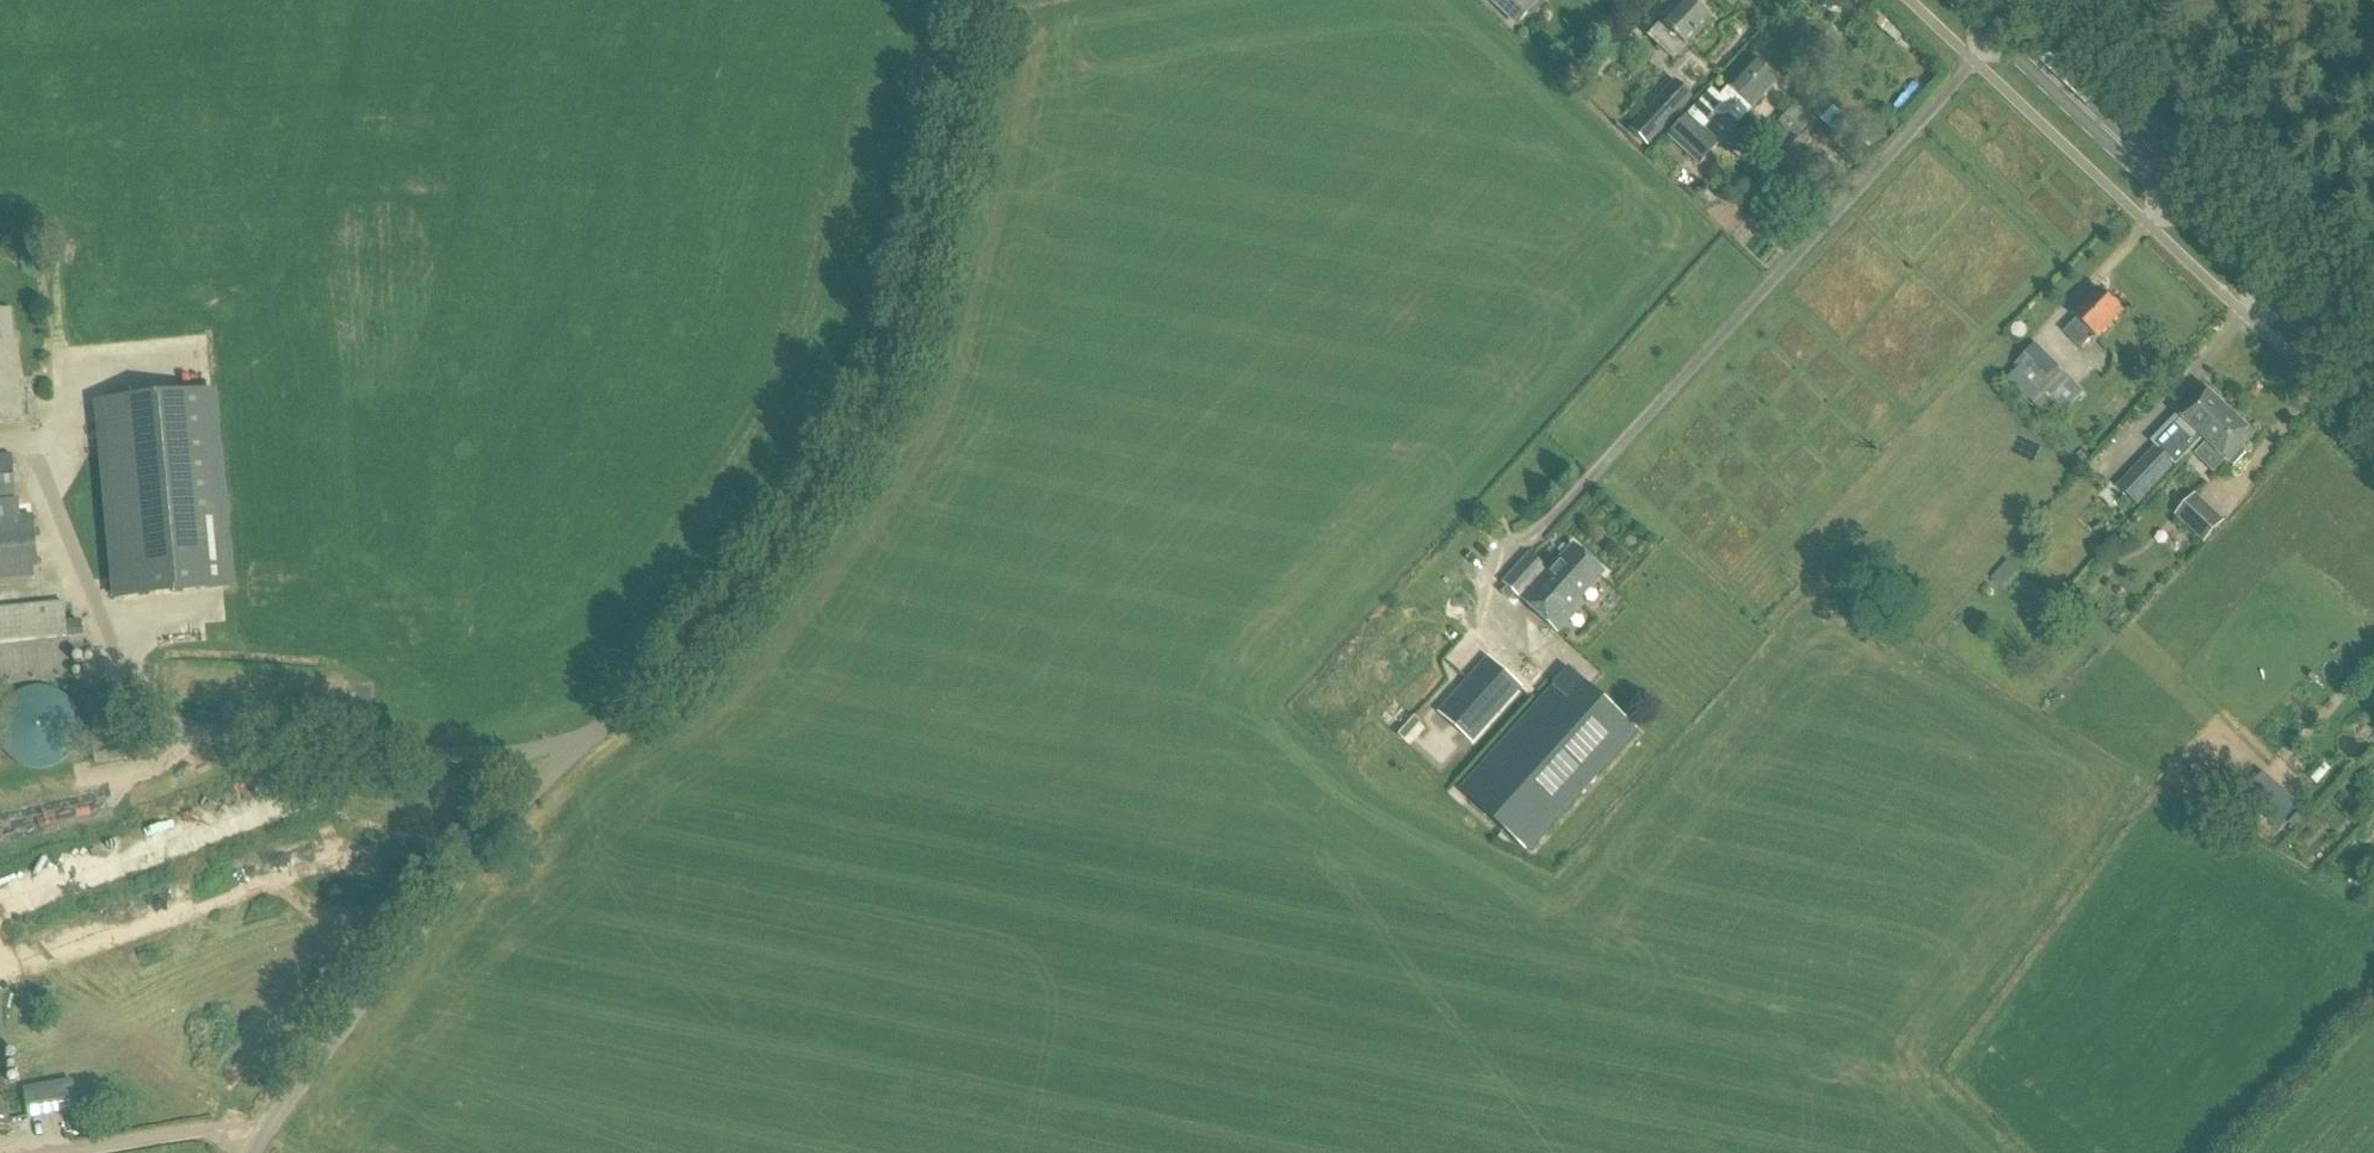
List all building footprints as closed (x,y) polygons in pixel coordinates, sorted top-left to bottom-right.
[(1516,28),(1543,0),(1487,0),(1516,28)] [(1710,20),(1687,0),(1683,0),(1649,37),(1674,60),(1710,20)] [(1752,108),(1775,82),(1753,62),(1730,87),(1728,86),(1719,97),(1711,90),(1667,136),(1699,166),(1719,144),(1703,129),(1716,116),(1729,114),(1739,123),(1752,108)] [(1647,148),(1693,98),(1673,81),(1628,130),(1647,148)] [(1848,122),(1833,107),(1820,120),(1834,133),(1829,138),(1856,163),(1865,153),(1840,130),(1848,122)] [(2112,300),(2101,289),(2075,316),(2077,318),(2065,331),(2083,348),(2096,335),(2099,337),(2124,311),(2122,309),(2122,305),(2116,300),(2112,300)] [(22,421),(11,308),(0,310),(0,423),(22,421)] [(2063,415),(2085,391),(2059,368),(2061,366),(2036,343),(2014,367),(2017,369),(2007,380),(2044,413),(2051,405),(2063,415)] [(211,392),(100,402),(119,598),(230,587),(211,392)] [(2205,437),(2228,412),(2218,402),(2219,398),(2214,393),(2210,394),(2186,419),(2182,416),(2168,430),(2187,449),(2202,434),(2205,437)] [(2228,412),(2205,437),(2209,441),(2195,455),(2215,474),(2228,461),(2235,467),(2247,454),(2243,449),(2256,437),(2251,432),(2251,427),(2246,422),(2240,422),(2228,412)] [(2138,506),(2177,465),(2157,446),(2118,487),(2138,506)] [(15,497),(12,455),(0,456),(0,498),(15,497)] [(2204,543),(2225,521),(2196,493),(2175,516),(2204,543)] [(17,498),(0,500),(0,581),(38,578),(33,515),(18,516),(17,498)] [(1604,573),(1573,545),(1550,571),(1547,568),(1536,579),(1521,566),(1505,583),(1558,631),(1583,603),(1580,600),(1604,573)] [(2003,589),(2020,571),(2008,560),(1991,579),(2003,589)] [(64,601),(0,607),(0,685),(71,679),(69,657),(86,656),(83,621),(66,622),(64,601)] [(1486,657),(1445,703),(1480,734),(1521,688),(1486,657)] [(1528,853),(1638,731),(1568,668),(1458,790),(1528,853)] [(44,769),(51,768),(57,765),(63,761),(68,757),(73,751),(76,745),(78,738),(80,731),(79,724),(78,717),(76,711),(72,704),(67,699),(62,695),(56,691),(50,689),(43,687),(36,687),(29,688),(22,690),(16,693),(11,697),(6,703),(2,708),(0,713),(0,744),(2,749),(6,754),(11,760),(17,764),(23,767),(30,769),(37,770),(44,769)] [(94,764),(143,756),(138,731),(90,739),(94,764)] [(2278,828),(2299,805),(2263,774),(2243,797),(2278,828)] [(28,1117),(75,1109),(71,1081),(24,1088),(28,1117)] [(28,1142),(0,1142),(0,1152),(28,1152),(28,1142)]
